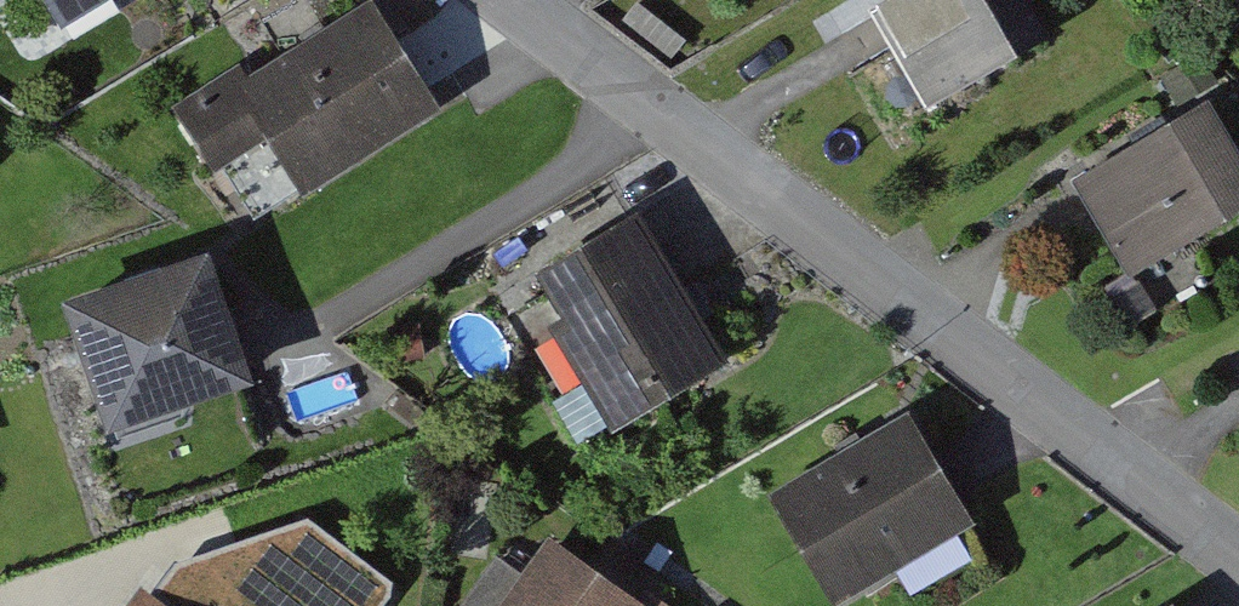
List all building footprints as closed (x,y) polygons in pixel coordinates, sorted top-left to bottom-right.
[(50,40),(116,0),(26,0),(50,40)] [(928,100),(1040,32),(1020,0),(913,0),(879,20),(928,100)] [(206,124),(269,227),(450,117),(388,14),(206,124)] [(1122,272),(1238,201),(1238,179),(1197,110),(1070,187),(1122,272)] [(609,437),(728,365),(635,214),(517,285),(609,437)] [(57,321),(100,441),(247,387),(203,267),(57,321)] [(826,605),(833,605),(970,523),(906,418),(764,504),(826,605)] [(512,605),(644,605),(557,544),(512,605)] [(141,598),(135,605),(153,605),(141,598)]
